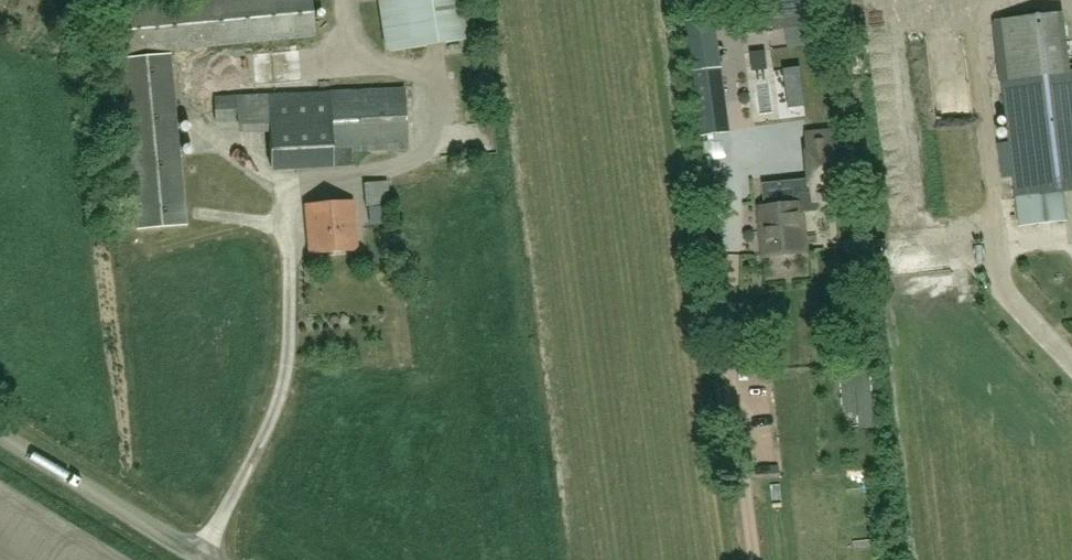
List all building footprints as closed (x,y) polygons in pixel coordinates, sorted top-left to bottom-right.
[(315,34),(312,0),(197,0),(117,8),(122,53),(315,34)] [(393,51),(477,37),(471,0),(379,0),(388,48),(393,51)] [(793,7),(766,11),(769,30),(786,28),(821,24),(818,0),(792,0),(793,7)] [(713,5),(715,18),(735,16),(733,2),(713,5)] [(1065,192),(1071,191),(1071,72),(1048,75),(1041,17),(996,22),(1018,198),(1021,226),(1069,220),(1065,192)] [(730,132),(721,67),(714,19),(688,22),(704,136),(721,133),(730,132)] [(190,95),(349,84),(347,49),(188,61),(190,95)] [(140,229),(189,225),(172,53),(124,58),(140,229)] [(352,151),(407,149),(405,89),(268,95),(272,169),(352,166),(352,151)] [(269,133),(268,95),(268,94),(236,95),(215,96),(215,122),(237,121),(238,133),(269,133)] [(800,198),(801,204),(759,208),(764,256),(764,258),(809,253),(809,252),(808,252),(804,209),(817,207),(817,202),(838,200),(831,134),(807,136),(814,197),(800,198)] [(366,206),(391,204),(389,182),(364,182),(366,206)] [(310,252),(358,248),(354,200),(306,204),(310,252)]
